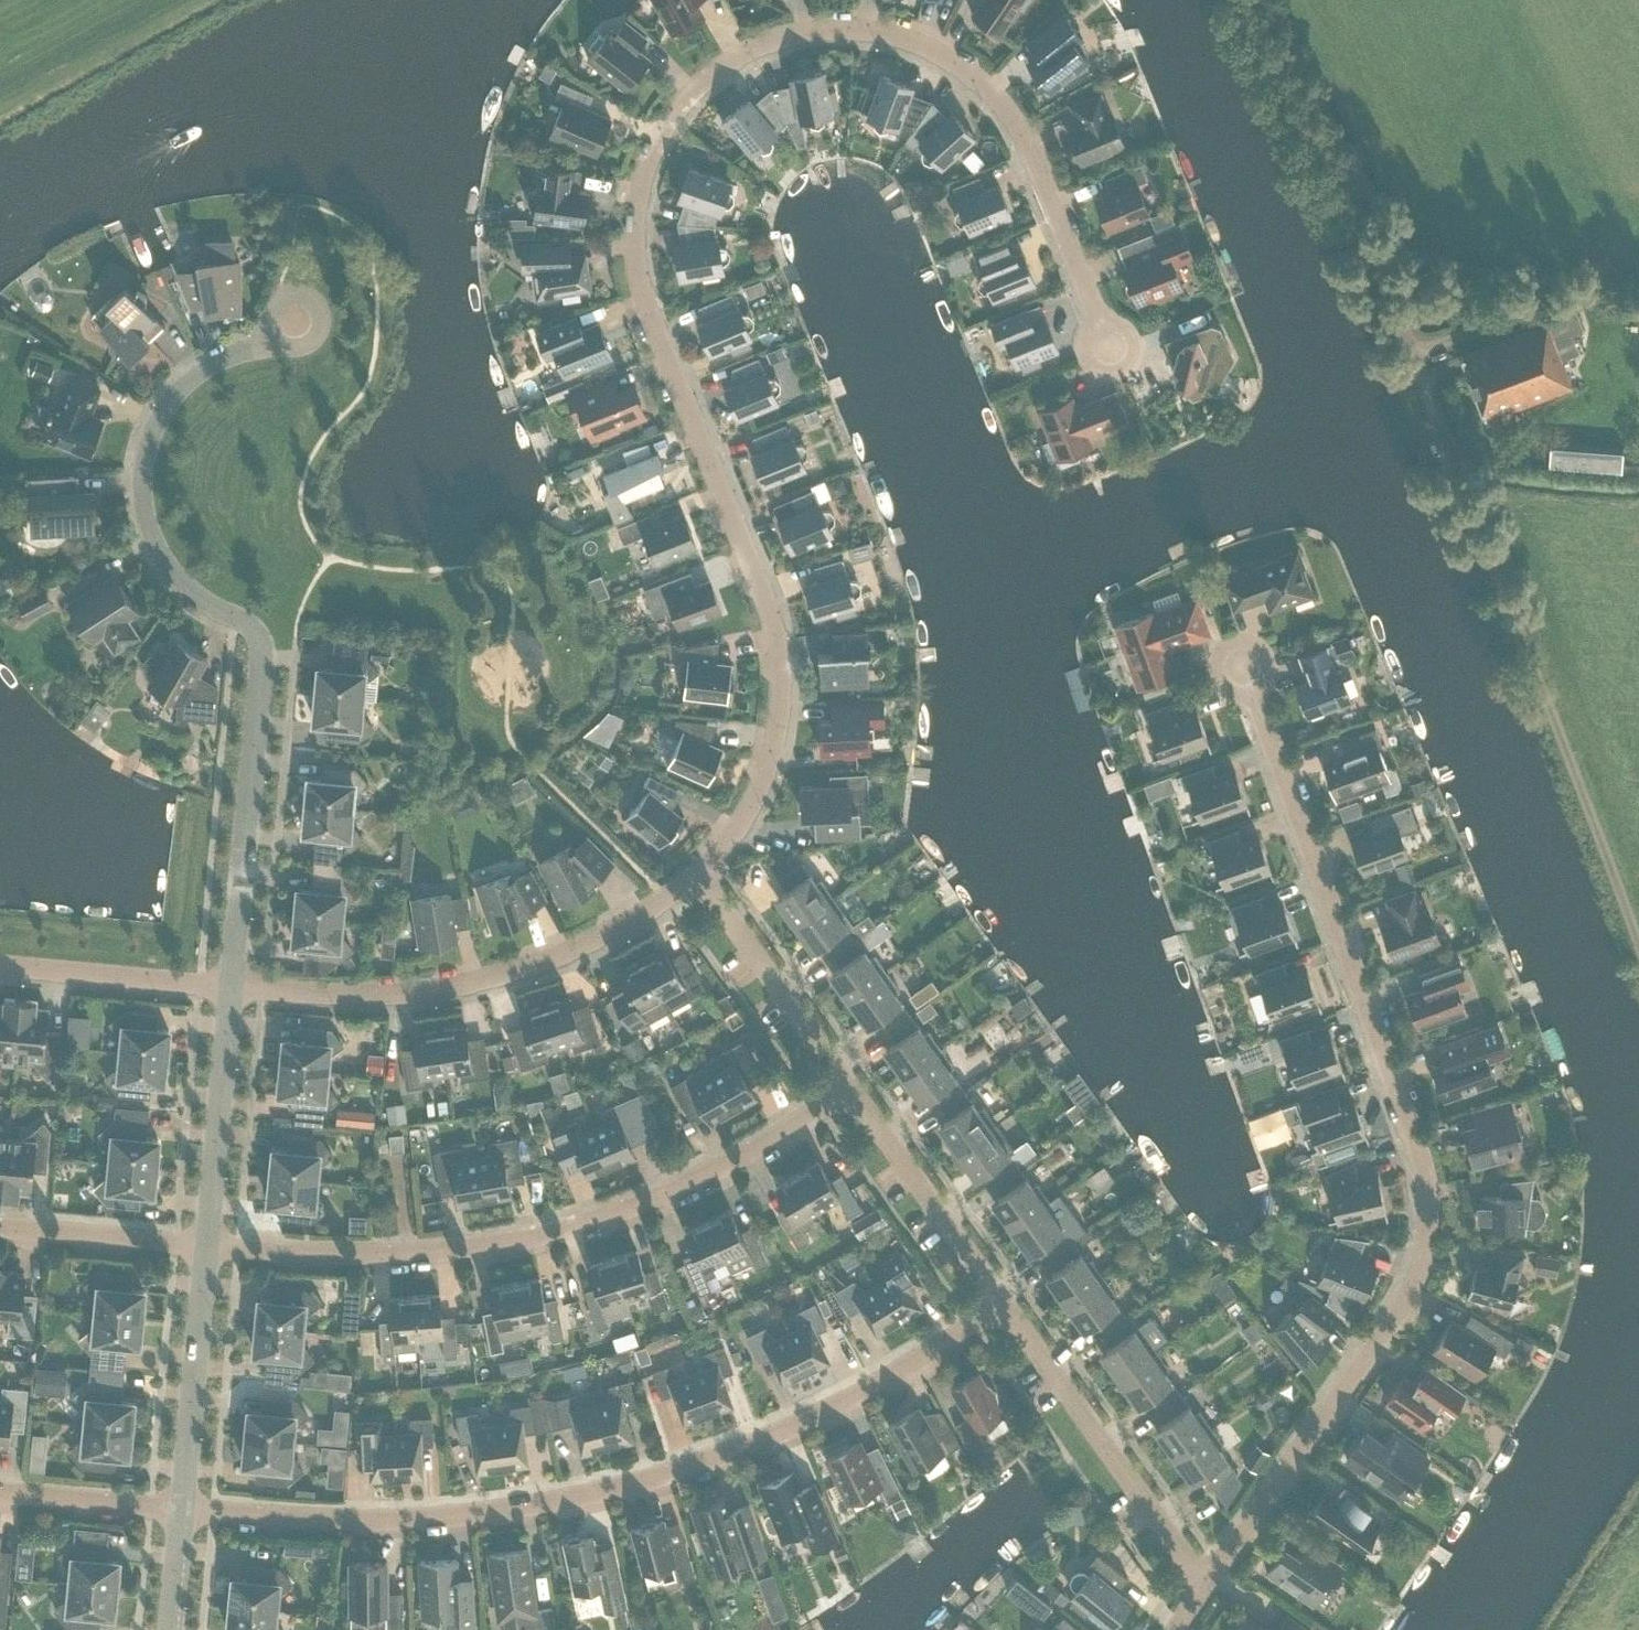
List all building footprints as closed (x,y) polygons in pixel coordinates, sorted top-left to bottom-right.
[(703,16),(695,1),(698,0),(654,0),(672,33),(703,16)] [(1029,0),(982,0),(972,14),(1001,34),(1020,7),(1023,9),(1029,0)] [(1066,83),(1090,70),(1086,62),(1088,60),(1085,58),(1081,41),(1083,39),(1063,14),(1028,42),(1038,54),(1028,63),(1049,91),(1064,79),(1066,83)] [(646,39),(625,22),(616,33),(611,29),(604,37),(599,34),(589,46),(594,50),(587,58),(626,89),(650,60),(637,50),(646,39)] [(546,62),(539,75),(550,81),(557,68),(546,62)] [(773,96),(786,123),(799,120),(800,121),(808,120),(811,125),(817,126),(822,122),(824,116),(832,115),(831,110),(839,109),(835,91),(827,93),(823,73),(826,72),(825,71),(791,78),(793,92),(773,96)] [(911,131),(928,107),(927,107),(908,100),(913,87),(880,75),(879,76),(881,77),(875,96),(867,93),(861,110),(868,113),(867,117),(875,120),(875,126),(880,130),(886,130),(890,125),(898,128),(898,127),(911,131)] [(596,153),(611,119),(585,108),(590,94),(561,82),(555,96),(564,100),(550,134),(551,134),(552,132),(571,140),(570,142),(596,153)] [(776,131),(786,123),(773,96),(757,109),(748,98),(721,121),(722,122),(724,121),(751,153),(758,148),(763,151),(769,149),(772,144),(770,138),(777,132),(776,131)] [(1107,115),(1099,96),(1073,106),(1081,126),(1069,131),(1081,162),(1123,145),(1111,114),(1107,115)] [(911,131),(900,149),(905,156),(919,143),(925,148),(922,154),(924,160),(930,163),(936,160),(941,167),(973,138),(974,139),(975,139),(952,112),(941,122),(928,107),(911,131)] [(1108,229),(1148,213),(1136,184),(1147,180),(1141,164),(1104,178),(1110,193),(1096,199),(1108,229)] [(684,223),(714,226),(718,213),(720,213),(722,205),(729,205),(733,201),(732,195),(728,190),(731,182),(690,168),(691,166),(690,166),(678,199),(691,204),(684,223)] [(578,191),(579,184),(581,172),(544,167),(541,186),(539,186),(539,188),(525,194),(535,217),(535,219),(583,225),(587,192),(578,191)] [(985,190),(983,184),(979,176),(953,186),(958,201),(957,201),(960,209),(956,213),(956,220),(960,224),(966,224),(970,232),(1009,216),(1010,218),(1011,217),(998,185),(985,190)] [(716,239),(714,226),(684,223),(688,244),(674,246),(680,281),(682,281),(681,278),(723,271),(722,263),(727,259),(728,253),(725,248),(719,247),(718,239),(716,239)] [(527,224),(526,237),(535,237),(535,224),(527,224)] [(1157,300),(1168,296),(1168,291),(1181,286),(1174,269),(1177,262),(1192,256),(1182,230),(1156,240),(1162,255),(1124,270),(1128,280),(1126,283),(1126,288),(1130,293),(1134,293),(1137,304),(1153,297),(1157,300)] [(236,261),(236,240),(207,240),(207,261),(198,261),(200,271),(180,274),(179,272),(178,272),(193,307),(194,306),(193,304),(205,298),(207,310),(240,310),(239,261),(236,261)] [(979,286),(984,291),(990,291),(993,299),(1033,283),(1034,285),(1035,284),(1022,252),(1016,254),(1010,240),(976,253),(982,268),(981,268),(984,276),(980,280),(979,286)] [(571,257),(571,242),(516,243),(516,244),(527,244),(536,299),(559,296),(559,293),(588,288),(589,294),(590,294),(584,257),(591,255),(591,254),(571,257)] [(135,294),(128,286),(113,300),(110,298),(91,316),(112,337),(110,341),(110,348),(118,352),(121,347),(128,354),(143,341),(145,343),(165,325),(144,304),(146,300),(147,298),(147,296),(146,293),(138,288),(135,294)] [(737,307),(731,293),(705,304),(711,318),(698,323),(711,356),(712,355),(711,353),(730,345),(734,354),(752,347),(748,338),(751,337),(748,329),(752,325),(752,318),(748,314),(742,314),(738,306),(737,307)] [(1032,323),(1026,309),(991,323),(1001,347),(1008,344),(1016,365),(1020,363),(1024,371),(1040,364),(1037,357),(1056,349),(1057,351),(1058,351),(1045,318),(1032,323)] [(1583,331),(1576,312),(1564,317),(1564,316),(1460,354),(1484,419),(1571,387),(1558,352),(1575,346),(1571,335),(1583,331)] [(581,331),(575,316),(536,332),(547,359),(557,355),(565,375),(611,357),(598,324),(581,331)] [(1218,342),(1217,327),(1210,325),(1166,342),(1175,364),(1173,370),(1177,374),(1175,380),(1192,397),(1215,390),(1218,385),(1227,373),(1233,357),(1225,342),(1218,342)] [(764,371),(758,357),(731,368),(737,382),(724,388),(738,420),(739,420),(738,417),(777,401),(774,393),(779,389),(779,383),(774,379),(768,379),(765,371),(764,371)] [(92,408),(100,389),(71,377),(60,406),(54,404),(51,411),(49,410),(48,414),(50,414),(42,435),(49,437),(48,440),(64,446),(65,444),(89,453),(101,422),(87,417),(90,408),(92,408)] [(619,387),(616,379),(558,402),(565,421),(589,411),(599,437),(616,430),(614,427),(643,415),(630,383),(619,387)] [(1112,424),(1101,398),(1084,404),(1085,406),(1076,409),(1072,398),(1039,411),(1058,458),(1091,445),(1086,435),(1112,424)] [(791,438),(785,423),(759,434),(764,449),(751,454),(765,487),(766,486),(765,484),(805,468),(802,460),(806,455),(806,449),(802,445),(795,445),(792,437),(791,438)] [(1622,464),(1623,450),(1550,445),(1549,468),(1622,473),(1622,470),(1638,471),(1638,465),(1622,464)] [(663,465),(657,450),(603,472),(611,491),(605,494),(615,523),(633,516),(624,500),(663,485),(657,467),(661,464),(662,466),(663,465)] [(583,464),(566,471),(570,480),(586,472),(583,464)] [(79,493),(78,475),(26,478),(28,517),(32,516),(33,527),(34,536),(45,542),(44,543),(45,543),(56,541),(67,535),(74,525),(94,524),(93,491),(91,491),(91,493),(79,493)] [(818,503),(812,489),(786,500),(792,514),(779,520),(792,552),(793,552),(792,550),(832,533),(829,525),(833,521),(833,515),(829,511),(823,511),(819,503),(818,503)] [(655,527),(649,514),(617,527),(623,543),(644,534),(656,562),(695,546),(683,515),(655,527)] [(1270,610),(1311,595),(1301,568),(1304,567),(1297,550),(1280,556),(1281,558),(1254,568),(1255,570),(1224,582),(1234,609),(1265,598),(1270,610)] [(846,573),(841,558),(814,566),(818,581),(805,585),(815,618),(816,618),(815,616),(835,610),(837,618),(855,613),(852,605),(856,604),(854,596),(859,592),(860,586),(856,581),(850,580),(847,572),(846,573)] [(695,586),(690,571),(643,589),(654,617),(672,610),(679,627),(721,611),(709,580),(695,586)] [(137,636),(126,619),(137,612),(113,575),(69,604),(93,641),(104,634),(115,650),(137,636)] [(28,619),(55,604),(44,586),(17,600),(28,619)] [(1207,633),(1195,601),(1154,616),(1152,612),(1117,625),(1126,649),(1123,650),(1128,664),(1131,663),(1140,687),(1150,683),(1166,678),(1175,675),(1165,648),(1207,633)] [(867,651),(866,631),(832,633),(833,653),(818,654),(818,655),(820,655),(821,685),(869,682),(867,653),(870,653),(870,651),(867,651)] [(1348,636),(1335,641),(1341,658),(1354,653),(1348,636)] [(206,658),(175,640),(167,652),(159,647),(142,663),(154,675),(149,684),(179,702),(178,715),(214,719),(217,688),(201,686),(202,679),(196,676),(206,658)] [(730,665),(712,663),(708,643),(677,649),(680,666),(687,666),(683,697),(727,702),(732,663),(730,663),(730,665)] [(1335,671),(1326,647),(1299,656),(1308,681),(1296,685),(1308,716),(1351,701),(1339,669),(1335,671)] [(314,685),(314,694),(361,699),(375,700),(377,673),(365,658),(334,655),(333,669),(320,667),(318,685),(314,685)] [(1151,687),(1143,690),(1147,701),(1171,692),(1166,678),(1150,683),(1151,687)] [(314,694),(313,703),(316,704),(314,722),(328,723),(326,737),(357,739),(372,727),(360,712),(361,699),(314,694)] [(904,696),(895,696),(895,705),(904,705),(904,696)] [(95,731),(111,710),(97,700),(82,721),(95,731)] [(1182,714),(1177,700),(1144,712),(1160,756),(1152,759),(1153,760),(1178,751),(1182,762),(1198,756),(1194,745),(1206,741),(1210,751),(1211,751),(1196,709),(1182,714)] [(822,753),(869,751),(868,725),(883,725),(882,701),(832,704),(833,720),(820,720),(822,753)] [(721,749),(704,742),(706,722),(676,719),(674,736),(679,738),(667,766),(707,784),(723,748),(722,747),(721,749)] [(1339,758),(1324,764),(1336,797),(1373,783),(1376,785),(1383,782),(1387,793),(1398,789),(1400,784),(1395,770),(1390,767),(1383,770),(1377,767),(1370,749),(1381,745),(1375,729),(1334,743),(1339,758)] [(1216,778),(1212,764),(1216,763),(1216,762),(1178,775),(1183,790),(1188,788),(1199,818),(1191,821),(1191,822),(1245,803),(1248,813),(1250,813),(1235,771),(1216,778)] [(303,805),(351,809),(352,796),(367,783),(355,768),(324,766),(322,779),(309,778),(308,796),(304,796),(303,805)] [(868,820),(866,774),(867,774),(867,772),(829,774),(829,776),(831,776),(832,785),(801,787),(803,814),(816,813),(817,836),(859,834),(858,821),(868,820)] [(681,817),(667,805),(676,788),(648,774),(641,789),(646,793),(624,818),(658,847),(684,816),(682,815),(681,817)] [(1407,855),(1400,833),(1417,827),(1409,804),(1369,818),(1375,833),(1353,841),(1352,839),(1351,840),(1363,874),(1386,865),(1385,863),(1407,855)] [(349,823),(351,809),(303,805),(302,814),(306,814),(304,832),(317,833),(316,847),(347,850),(362,838),(349,823)] [(1240,844),(1235,830),(1240,829),(1240,828),(1207,840),(1223,884),(1215,887),(1215,888),(1269,869),(1272,879),(1274,879),(1259,837),(1240,844)] [(595,883),(616,862),(587,834),(573,847),(571,844),(570,844),(537,863),(561,905),(559,906),(560,908),(597,888),(595,883)] [(785,856),(767,862),(777,877),(792,866),(785,856)] [(794,923),(832,896),(820,879),(816,882),(800,860),(792,866),(777,877),(786,890),(781,893),(787,902),(782,906),(794,923)] [(548,900),(531,867),(515,876),(513,871),(474,885),(491,931),(488,932),(489,935),(530,920),(526,908),(548,900)] [(293,915),(340,920),(342,906),(356,894),(344,879),(313,876),(312,890),(299,889),(297,906),(294,906),(293,915)] [(1422,911),(1414,889),(1385,899),(1393,922),(1382,926),(1393,957),(1438,941),(1427,910),(1422,911)] [(449,898),(448,891),(416,897),(416,898),(418,898),(425,944),(415,946),(415,947),(458,940),(458,939),(456,939),(454,927),(473,924),(467,895),(449,898)] [(1264,910),(1259,897),(1264,895),(1264,894),(1231,906),(1247,950),(1238,953),(1239,955),(1292,935),(1296,945),(1297,945),(1282,903),(1264,910)] [(832,954),(855,937),(840,917),(845,913),(832,896),(794,923),(806,941),(812,937),(818,946),(824,942),(832,954)] [(339,933),(340,920),(293,915),(292,924),(295,925),(294,943),(307,944),(306,958),(337,960),(351,948),(339,933)] [(848,1000),(887,972),(874,955),(870,958),(855,937),(832,954),(840,966),(835,969),(841,978),(836,982),(848,1000)] [(653,953),(640,960),(668,1010),(705,990),(702,985),(683,951),(669,959),(664,949),(656,953),(653,953)] [(626,985),(611,993),(614,997),(629,1026),(632,1030),(668,1010),(640,960),(628,967),(627,970),(619,974),(626,985)] [(1261,991),(1249,995),(1258,1021),(1262,1019),(1263,1021),(1316,1001),(1320,1011),(1321,1011),(1306,969),(1288,976),(1283,963),(1288,961),(1288,960),(1255,972),(1261,991)] [(1419,1028),(1451,1016),(1465,1011),(1458,990),(1468,987),(1458,960),(1418,974),(1424,989),(1407,995),(1419,1028)] [(886,1030),(909,1013),(895,992),(899,989),(887,972),(848,1000),(867,1026),(878,1018),(886,1030)] [(21,1001),(8,999),(7,1005),(0,1004),(0,1056),(2,1054),(16,1056),(21,1001)] [(544,1005),(558,1046),(571,1041),(574,1050),(600,1042),(590,1011),(574,1016),(569,999),(560,1002),(557,1001),(544,1005)] [(21,1001),(16,1056),(29,1057),(48,1079),(56,1073),(59,1036),(45,1034),(47,1009),(33,1007),(33,1002),(21,1001)] [(544,1050),(558,1046),(544,1005),(530,1010),(529,1013),(521,1015),(526,1032),(511,1038),(521,1068),(547,1060),(544,1050)] [(121,1052),(169,1057),(170,1047),(166,1047),(168,1029),(155,1028),(156,1014),(125,1011),(110,1024),(123,1038),(121,1052)] [(902,1075),(941,1048),(928,1031),(924,1034),(909,1013),(886,1030),(894,1042),(884,1049),(902,1075)] [(70,1015),(67,1047),(86,1048),(89,1017),(70,1015)] [(1484,1065),(1506,1051),(1497,1025),(1459,1038),(1462,1045),(1445,1051),(1449,1062),(1433,1068),(1444,1099),(1491,1082),(1484,1065)] [(1312,1042),(1307,1029),(1312,1027),(1311,1026),(1278,1038),(1294,1083),(1286,1086),(1287,1087),(1340,1068),(1344,1078),(1345,1077),(1330,1035),(1312,1042)] [(278,1066),(326,1070),(327,1057),(342,1044),(330,1030),(299,1027),(298,1040),(285,1039),(283,1057),(279,1057),(278,1066)] [(440,1030),(446,1072),(460,1070),(462,1080),(489,1076),(484,1044),(468,1046),(465,1028),(457,1030),(454,1028),(440,1030)] [(432,1074),(446,1072),(440,1030),(426,1032),(424,1034),(415,1036),(418,1053),(402,1056),(406,1088),(433,1084),(432,1074)] [(733,1111),(746,1104),(747,1101),(754,1097),(746,1081),(760,1073),(741,1041),(705,1062),(707,1066),(712,1074),(733,1111)] [(940,1106),(963,1089),(949,1068),(953,1065),(941,1048),(902,1075),(921,1102),(932,1094),(940,1106)] [(168,1066),(169,1057),(121,1052),(120,1066),(105,1078),(117,1093),(148,1096),(150,1082),(163,1083),(165,1065),(168,1066)] [(511,1053),(501,1055),(505,1069),(514,1067),(511,1053)] [(278,1075),(281,1075),(279,1093),(293,1094),(291,1108),(297,1109),(296,1122),(321,1125),(322,1111),(337,1099),(325,1084),(326,1070),(278,1066),(278,1075)] [(721,1118),(733,1111),(712,1074),(707,1066),(671,1086),(687,1115),(702,1107),(710,1122),(718,1118),(721,1118)] [(551,1103),(564,1098),(560,1085),(546,1090),(551,1103)] [(957,1151),(995,1124),(982,1107),(978,1110),(963,1089),(940,1106),(949,1117),(938,1125),(957,1151)] [(598,1127),(595,1128),(598,1135),(611,1167),(625,1162),(626,1159),(634,1156),(627,1139),(642,1133),(658,1126),(644,1092),(628,1099),(603,1110),(604,1113),(608,1122),(598,1127)] [(1335,1092),(1302,1104),(1318,1149),(1310,1152),(1310,1153),(1322,1149),(1327,1163),(1359,1152),(1353,1137),(1364,1134),(1367,1144),(1369,1143),(1354,1102),(1335,1108),(1331,1095),(1335,1093),(1335,1092)] [(120,1120),(151,1122),(152,1100),(121,1098),(120,1120)] [(68,1117),(100,1118),(100,1101),(68,1100),(68,1117)] [(481,1119),(499,1116),(497,1101),(479,1105),(481,1119)] [(1076,1103),(1066,1110),(1074,1122),(1084,1115),(1076,1103)] [(1512,1123),(1507,1104),(1471,1114),(1474,1123),(1465,1126),(1468,1135),(1464,1136),(1470,1158),(1473,1157),(1475,1162),(1520,1150),(1518,1144),(1522,1144),(1516,1122),(1512,1123)] [(375,1111),(338,1108),(337,1124),(374,1127),(375,1111)] [(541,1111),(527,1115),(532,1133),(546,1128),(541,1111)] [(8,1139),(3,1194),(15,1195),(16,1189),(30,1191),(33,1165),(47,1166),(50,1129),(44,1121),(21,1140),(8,1139)] [(111,1162),(159,1166),(159,1157),(156,1157),(158,1139),(144,1138),(146,1124),(115,1121),(100,1133),(112,1148),(111,1162)] [(576,1121),(551,1132),(565,1165),(568,1164),(570,1168),(582,1163),(587,1175),(595,1172),(598,1173),(611,1167),(598,1135),(595,1128),(581,1133),(576,1121)] [(994,1182),(1017,1165),(1009,1153),(1013,1150),(995,1124),(957,1151),(975,1178),(986,1170),(994,1182)] [(391,1152),(404,1150),(402,1133),(389,1134),(391,1152)] [(268,1176),(316,1180),(317,1166),(332,1154),(320,1139),(288,1136),(287,1150),(274,1149),(272,1167),(269,1166),(268,1176)] [(477,1159),(485,1201),(499,1199),(501,1196),(510,1195),(506,1177),(522,1174),(516,1138),(489,1143),(492,1156),(477,1159)] [(485,1201),(477,1159),(463,1161),(461,1148),(434,1153),(440,1189),(457,1186),(460,1203),(468,1202),(471,1204),(485,1201)] [(1358,1181),(1353,1161),(1357,1158),(1326,1173),(1336,1219),(1328,1221),(1328,1222),(1383,1210),(1386,1220),(1387,1220),(1377,1177),(1358,1181)] [(796,1173),(818,1210),(838,1198),(849,1216),(861,1209),(843,1179),(832,1186),(817,1161),(809,1166),(796,1173)] [(158,1175),(159,1166),(111,1162),(110,1175),(95,1187),(107,1202),(138,1205),(139,1192),(152,1193),(154,1175),(158,1175)] [(1011,1227),(1049,1200),(1036,1183),(1032,1186),(1017,1165),(994,1182),(1003,1193),(992,1201),(1011,1227)] [(806,1217),(818,1210),(796,1173),(783,1181),(784,1182),(775,1187),(801,1230),(791,1236),(797,1248),(809,1241),(802,1231),(811,1225),(806,1217)] [(314,1193),(316,1180),(268,1176),(267,1185),(271,1185),(269,1203),(282,1204),(281,1218),(312,1221),(327,1208),(314,1193)] [(1546,1207),(1544,1203),(1542,1200),(1538,1197),(1531,1196),(1533,1177),(1532,1177),(1532,1178),(1500,1182),(1499,1196),(1481,1196),(1481,1205),(1478,1205),(1478,1218),(1481,1218),(1481,1227),(1525,1227),(1524,1232),(1525,1232),(1526,1226),(1534,1227),(1538,1225),(1541,1223),(1544,1220),(1545,1216),(1546,1211),(1546,1207)] [(429,1182),(418,1184),(420,1195),(430,1193),(429,1182)] [(1048,1257),(1072,1241),(1057,1220),(1061,1217),(1049,1200),(1011,1227),(1029,1253),(1040,1246),(1048,1257)] [(851,1223),(861,1239),(888,1223),(878,1207),(851,1223)] [(707,1221),(725,1260),(737,1254),(743,1266),(752,1262),(755,1269),(767,1263),(753,1232),(741,1237),(729,1211),(720,1215),(707,1221)] [(712,1266),(725,1260),(707,1221),(693,1227),(685,1231),(697,1258),(685,1263),(699,1295),(711,1289),(706,1278),(716,1274),(712,1266)] [(1310,1276),(1309,1277),(1333,1287),(1328,1301),(1344,1313),(1352,1294),(1362,1298),(1359,1308),(1360,1308),(1375,1267),(1357,1260),(1364,1240),(1369,1241),(1369,1240),(1334,1235),(1318,1279),(1310,1276)] [(843,1248),(853,1266),(866,1258),(856,1241),(843,1248)] [(1065,1303),(1103,1276),(1091,1259),(1086,1262),(1072,1241),(1048,1257),(1057,1269),(1046,1277),(1065,1303)] [(1517,1277),(1523,1255),(1495,1248),(1489,1270),(1475,1266),(1467,1296),(1495,1303),(1497,1306),(1506,1309),(1508,1307),(1511,1308),(1519,1278),(1517,1277)] [(627,1253),(613,1257),(626,1298),(649,1291),(636,1250),(627,1253)] [(876,1285),(898,1320),(919,1307),(903,1281),(915,1273),(901,1251),(883,1262),(887,1278),(876,1285)] [(1534,1274),(1556,1277),(1559,1258),(1537,1254),(1534,1274)] [(599,1294),(587,1298),(593,1317),(597,1330),(598,1329),(609,1326),(607,1319),(617,1315),(630,1311),(626,1298),(613,1257),(599,1262),(598,1262),(589,1265),(599,1294)] [(9,1320),(7,1334),(33,1337),(36,1307),(21,1306),(24,1277),(14,1276),(15,1271),(0,1270),(0,1319),(9,1320)] [(1236,1294),(1220,1270),(1207,1279),(1224,1303),(1236,1294)] [(97,1313),(145,1317),(145,1308),(142,1308),(144,1290),(130,1289),(131,1275),(101,1272),(86,1285),(98,1299),(97,1313)] [(1102,1333),(1129,1314),(1125,1316),(1111,1296),(1115,1293),(1103,1276),(1065,1303),(1083,1329),(1094,1322),(1102,1333)] [(529,1279),(515,1282),(523,1324),(525,1335),(549,1331),(551,1340),(564,1338),(561,1323),(557,1304),(545,1306),(539,1278),(529,1280),(529,1279)] [(898,1320),(876,1285),(865,1292),(853,1281),(836,1292),(850,1314),(861,1307),(878,1333),(898,1320)] [(495,1311),(483,1313),(488,1339),(490,1352),(503,1350),(502,1340),(525,1335),(523,1324),(515,1282),(500,1285),(500,1286),(491,1287),(495,1311)] [(258,1326),(302,1330),(303,1317),(318,1304),(305,1289),(275,1286),(273,1300),(260,1299),(258,1326)] [(430,1294),(415,1295),(418,1338),(442,1336),(444,1357),(457,1356),(456,1340),(471,1339),(470,1320),(455,1322),(442,1323),(440,1294),(430,1294)] [(655,1311),(668,1307),(664,1294),(651,1298),(655,1311)] [(393,1326),(380,1327),(382,1362),(396,1361),(395,1351),(419,1349),(418,1338),(415,1295),(400,1296),(400,1297),(390,1297),(393,1326)] [(1337,1317),(1308,1296),(1273,1327),(1267,1320),(1266,1321),(1303,1364),(1295,1371),(1296,1372),(1329,1343),(1317,1329),(1332,1315),(1336,1317),(1337,1317)] [(787,1334),(805,1372),(828,1361),(814,1333),(826,1327),(814,1304),(796,1313),(799,1328),(787,1334)] [(144,1327),(145,1317),(97,1313),(95,1326),(81,1339),(93,1354),(124,1357),(125,1343),(138,1344),(140,1327),(144,1327)] [(1156,1352),(1157,1352),(1155,1349),(1168,1339),(1154,1319),(1151,1321),(1150,1319),(1138,1327),(1129,1314),(1102,1333),(1111,1345),(1100,1353),(1119,1379),(1156,1352)] [(1513,1342),(1481,1321),(1471,1315),(1462,1328),(1450,1321),(1433,1348),(1459,1365),(1457,1368),(1475,1379),(1493,1350),(1504,1356),(1513,1342)] [(301,1344),(302,1330),(258,1326),(255,1353),(268,1354),(267,1368),(266,1383),(283,1385),(298,1371),(313,1359),(301,1344)] [(805,1372),(787,1334),(775,1340),(765,1328),(746,1337),(758,1360),(770,1355),(783,1382),(805,1372)] [(371,1330),(359,1331),(360,1345),(372,1344),(371,1330)] [(693,1374),(708,1413),(731,1405),(720,1376),(732,1371),(723,1346),(704,1353),(705,1369),(693,1374)] [(1156,1409),(1180,1393),(1165,1372),(1169,1369),(1157,1352),(1119,1379),(1137,1405),(1148,1398),(1156,1409)] [(708,1413),(693,1374),(681,1379),(671,1365),(652,1373),(661,1397),(674,1393),(684,1422),(708,1413)] [(570,1366),(562,1368),(565,1379),(572,1377),(570,1366)] [(35,1392),(65,1395),(67,1370),(37,1367),(35,1392)] [(1465,1395),(1427,1368),(1415,1384),(1404,1376),(1386,1402),(1403,1414),(1402,1417),(1420,1430),(1440,1402),(1453,1411),(1465,1395)] [(986,1385),(979,1373),(951,1389),(967,1417),(954,1425),(970,1451),(984,1443),(975,1429),(1002,1414),(995,1402),(998,1400),(995,1390),(988,1383),(986,1385)] [(596,1406),(606,1446),(630,1440),(623,1410),(636,1407),(629,1381),(609,1387),(609,1403),(596,1406)] [(86,1424),(134,1429),(135,1420),(131,1419),(133,1401),(120,1400),(121,1386),(90,1383),(75,1396),(87,1411),(86,1424)] [(8,1446),(10,1417),(25,1418),(28,1389),(2,1386),(1,1401),(0,1401),(0,1445),(8,1446)] [(1173,1455),(1211,1428),(1199,1410),(1195,1414),(1180,1393),(1156,1409),(1165,1421),(1154,1429),(1173,1455)] [(606,1446),(596,1406),(583,1409),(576,1395),(556,1400),(562,1426),(575,1422),(583,1452),(606,1446)] [(244,1437),(292,1441),(293,1428),(308,1416),(295,1401),(264,1398),(263,1411),(250,1410),(248,1428),(245,1428),(244,1437)] [(496,1426),(502,1467),(526,1464),(522,1433),(535,1431),(531,1405),(511,1408),(509,1424),(496,1426)] [(927,1423),(918,1407),(888,1425),(913,1469),(943,1451),(944,1454),(960,1445),(942,1414),(927,1423)] [(502,1467),(496,1426),(483,1428),(477,1413),(456,1416),(460,1442),(473,1440),(478,1471),(502,1467)] [(381,1417),(354,1418),(357,1470),(372,1469),(372,1478),(397,1477),(394,1435),(382,1436),(381,1417)] [(408,1435),(394,1435),(397,1477),(421,1476),(419,1445),(433,1444),(431,1418),(411,1419),(408,1435)] [(133,1438),(134,1429),(86,1424),(85,1438),(70,1450),(82,1465),(113,1468),(115,1454),(128,1456),(130,1438),(133,1438)] [(319,1427),(317,1441),(332,1442),(333,1429),(319,1427)] [(1211,1428),(1173,1455),(1191,1481),(1202,1474),(1215,1491),(1234,1469),(1225,1457),(1219,1448),(1223,1445),(1211,1428)] [(1383,1443),(1366,1431),(1346,1459),(1400,1497),(1408,1485),(1412,1487),(1414,1484),(1411,1482),(1427,1458),(1390,1432),(1383,1443)] [(290,1455),(292,1441),(244,1437),(243,1446),(246,1447),(245,1464),(258,1466),(257,1479),(288,1482),(303,1470),(290,1455)] [(859,1442),(826,1458),(848,1502),(880,1486),(888,1503),(902,1496),(888,1466),(874,1472),(862,1448),(859,1442)] [(322,1446),(320,1460),(345,1463),(346,1448),(322,1446)] [(30,1456),(29,1469),(43,1470),(44,1458),(30,1456)] [(806,1493),(805,1490),(801,1488),(793,1471),(760,1485),(772,1514),(767,1516),(765,1520),(769,1530),(774,1532),(779,1529),(782,1536),(803,1527),(812,1549),(839,1538),(817,1488),(806,1493)] [(1371,1504),(1344,1485),(1337,1495),(1326,1487),(1305,1517),(1316,1525),(1332,1537),(1333,1535),(1360,1554),(1380,1526),(1364,1515),(1371,1504)] [(765,1556),(747,1505),(730,1510),(726,1498),(693,1509),(701,1533),(694,1535),(692,1530),(691,1530),(698,1551),(699,1550),(699,1549),(706,1547),(710,1559),(718,1556),(723,1571),(765,1556)] [(905,1498),(894,1503),(900,1517),(911,1512),(905,1498)] [(670,1545),(663,1520),(653,1523),(653,1520),(641,1524),(641,1526),(631,1529),(643,1572),(659,1567),(664,1584),(668,1587),(678,1585),(680,1580),(694,1576),(685,1541),(670,1545)] [(581,1539),(577,1536),(569,1538),(567,1542),(564,1543),(575,1592),(600,1587),(605,1610),(625,1606),(612,1546),(599,1549),(594,1545),(592,1537),(581,1539)] [(15,1578),(32,1580),(36,1542),(18,1540),(15,1578)] [(71,1583),(119,1588),(120,1579),(116,1578),(118,1560),(105,1559),(106,1546),(75,1543),(60,1555),(72,1570),(71,1583)] [(1343,1567),(1309,1543),(1300,1556),(1286,1545),(1267,1572),(1312,1604),(1330,1578),(1333,1581),(1343,1567)] [(527,1549),(489,1554),(498,1620),(504,1619),(506,1629),(554,1629),(551,1608),(535,1610),(527,1549)] [(4,1625),(11,1551),(0,1550),(0,1624),(4,1625)] [(1128,1578),(1097,1553),(1086,1566),(1092,1571),(1088,1575),(1084,1571),(1078,1571),(1073,1574),(1070,1580),(1072,1586),(1077,1590),(1072,1595),(1075,1598),(1070,1604),(1084,1616),(1090,1609),(1109,1625),(1107,1627),(1108,1628),(1130,1600),(1118,1590),(1128,1578)] [(457,1559),(420,1561),(423,1616),(446,1614),(447,1629),(453,1629),(476,1629),(473,1579),(458,1580),(457,1559)] [(387,1592),(386,1561),(350,1562),(350,1579),(341,1580),(342,1595),(350,1595),(351,1614),(352,1614),(352,1629),(402,1629),(402,1592),(387,1592)] [(228,1605),(276,1609),(277,1596),(292,1583),(280,1569),(249,1565),(248,1579),(234,1578),(233,1596),(229,1595),(228,1605)] [(763,1570),(775,1610),(791,1605),(779,1565),(763,1570)] [(1019,1570),(1009,1584),(1046,1611),(1057,1597),(1019,1570)] [(118,1597),(119,1588),(71,1583),(70,1597),(55,1609),(67,1624),(98,1627),(100,1614),(113,1615),(114,1597),(118,1597)] [(276,1609),(228,1605),(227,1614),(231,1614),(229,1629),(281,1629),(275,1623),(276,1609)] [(1249,1612),(1236,1629),(1274,1629),(1249,1612)] [(1063,1616),(1053,1628),(1052,1628),(1050,1629),(1080,1629),(1063,1616)] [(1286,1616),(1277,1629),(1306,1629),(1286,1616)]
